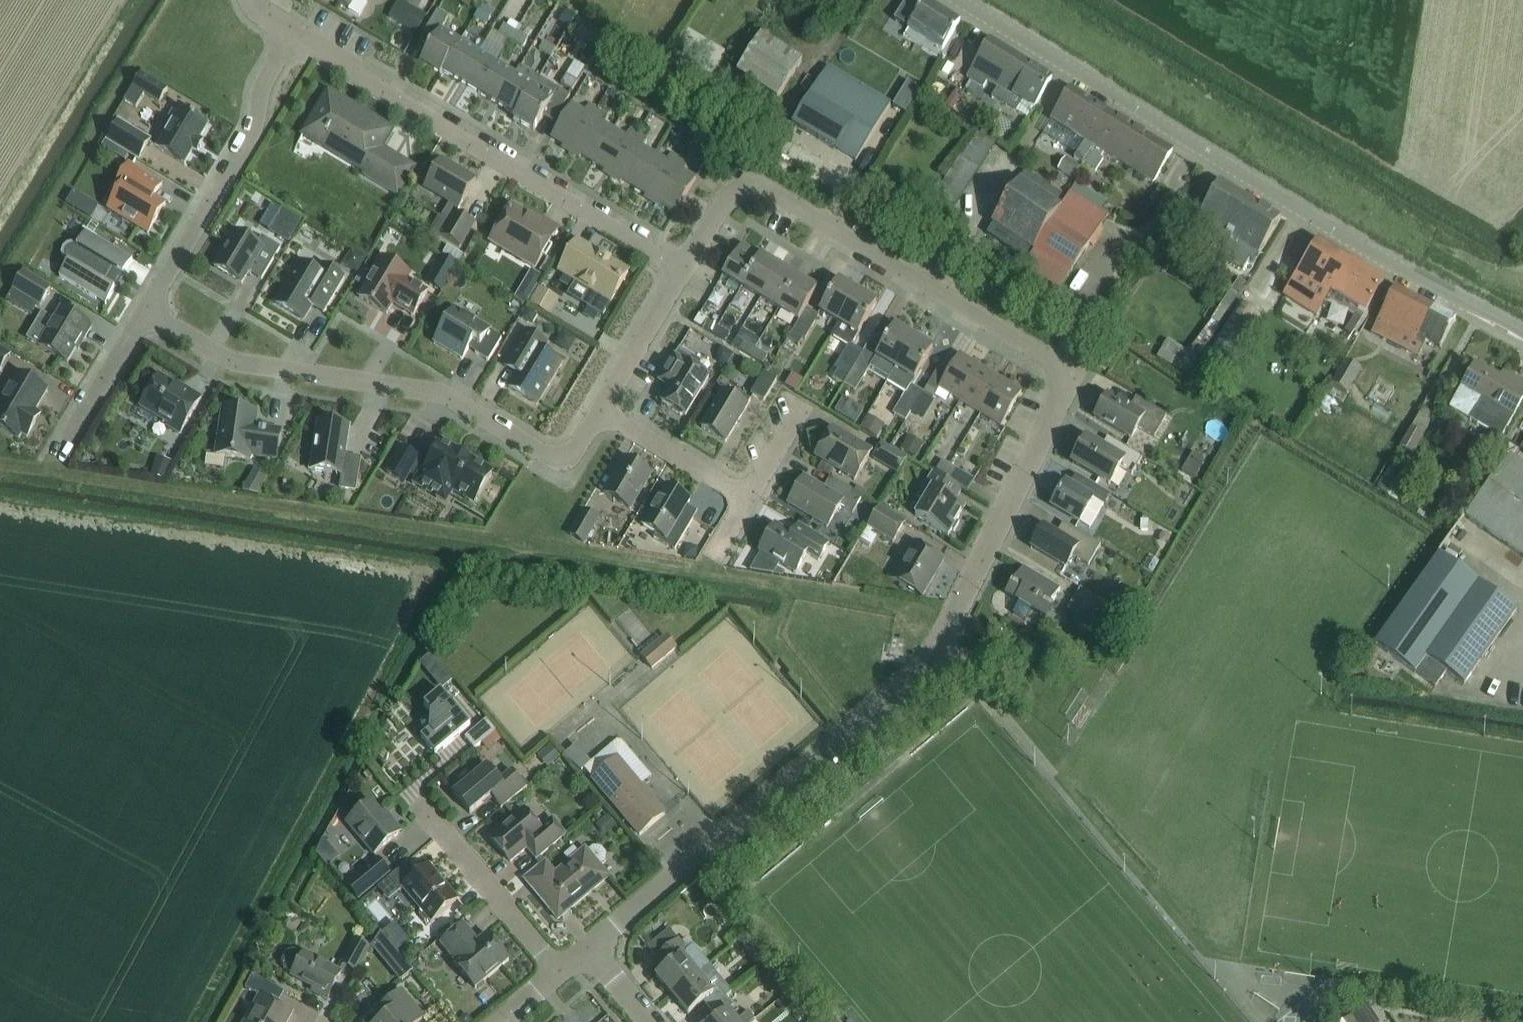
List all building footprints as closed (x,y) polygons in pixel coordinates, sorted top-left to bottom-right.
[(349,9),(359,15),(366,3),(363,1),(364,0),(334,0),(349,9)] [(924,0),(906,0),(901,9),(894,18),(943,49),(960,21),(926,0),(924,0)] [(415,34),(426,15),(409,5),(398,23),(415,34)] [(441,74),(442,71),(460,41),(440,30),(448,17),(437,10),(429,23),(419,41),(430,47),(420,62),(441,74)] [(486,24),(490,17),(478,10),(473,17),(486,24)] [(515,15),(512,26),(538,34),(542,22),(515,15)] [(511,40),(515,32),(503,25),(499,32),(511,40)] [(523,47),(527,39),(515,32),(511,40),(523,47)] [(777,99),(787,81),(801,60),(761,34),(747,55),(737,72),(777,99)] [(991,97),(1027,118),(1052,77),(990,40),(967,77),(982,87),(986,80),(998,87),(991,97)] [(460,82),(478,53),(460,41),(442,71),(460,82)] [(551,57),(555,49),(543,42),(539,49),(551,57)] [(479,93),(497,64),(478,53),(460,82),(479,93)] [(497,104),(515,75),(497,64),(479,93),(497,104)] [(497,104),(515,115),(516,115),(539,77),(521,66),(515,75),(497,104)] [(856,161),(872,134),(889,104),(829,68),(810,95),(793,123),(856,161)] [(132,86),(124,100),(136,108),(144,93),(160,103),(168,89),(141,73),(132,86)] [(572,91),(577,81),(566,75),(560,84),(572,91)] [(513,118),(534,130),(543,115),(554,122),(564,105),(569,95),(558,89),(539,77),(516,115),(515,115),(513,118)] [(1082,164),(1112,114),(1070,88),(1051,119),(1085,141),(1074,159),(1082,164)] [(611,89),(607,96),(611,98),(616,92),(611,89)] [(397,195),(404,184),(415,166),(381,147),(392,130),(328,92),(303,133),(366,170),(363,174),(397,195)] [(570,152),(596,108),(589,103),(584,111),(571,104),(551,137),(564,144),(562,147),(570,152)] [(592,162),(612,128),(601,121),(605,114),(596,108),(570,152),(579,158),(581,155),(592,162)] [(647,120),(651,112),(642,108),(638,115),(647,120)] [(170,127),(157,148),(167,154),(184,164),(192,150),(196,153),(203,142),(199,139),(207,126),(181,110),(179,111),(177,110),(174,110),(170,118),(170,121),(173,122),(170,127)] [(1153,182),(1172,151),(1112,114),(1082,164),(1095,172),(1102,160),(1099,158),(1103,151),(1153,182)] [(138,159),(149,140),(118,121),(107,140),(138,159)] [(612,177),(638,133),(630,128),(625,136),(612,128),(592,162),(605,169),(603,172),(612,177)] [(954,206),(965,190),(996,142),(979,131),(963,156),(961,155),(943,183),(939,181),(932,192),(954,206)] [(634,187),(654,154),(642,146),(646,138),(638,133),(612,177),(620,182),(622,179),(634,187)] [(681,133),(677,140),(685,145),(690,138),(681,133)] [(653,202),(680,158),(671,153),(666,161),(654,154),(634,187),(646,194),(644,197),(653,202)] [(1066,157),(1058,170),(1073,179),(1081,166),(1066,157)] [(676,212),(696,179),(683,171),(688,163),(680,158),(653,202),(662,207),(663,204),(676,212)] [(459,246),(474,222),(457,212),(476,180),(440,159),(424,186),(450,201),(441,216),(451,222),(442,236),(459,246)] [(148,233),(160,213),(165,204),(154,197),(162,184),(129,164),(115,188),(119,190),(108,209),(148,233)] [(1026,260),(1067,197),(1026,169),(991,222),(993,223),(987,234),(1006,246),(1026,260)] [(1254,261),(1259,254),(1270,235),(1280,218),(1219,180),(1194,222),(1229,243),(1221,256),(1242,269),(1249,258),(1254,261)] [(1060,291),(1070,274),(1108,215),(1071,191),(1067,197),(1026,260),(1027,261),(1023,267),(1060,291)] [(282,223),(305,236),(318,214),(295,200),(282,223)] [(539,223),(511,206),(490,241),(535,268),(558,229),(541,220),(539,223)] [(132,259),(85,231),(77,245),(72,244),(67,245),(64,249),(62,253),(64,258),(67,262),(59,276),(105,304),(114,289),(114,288),(122,274),(123,274),(132,259)] [(257,244),(235,231),(227,245),(224,243),(219,251),(222,253),(214,267),(241,283),(248,272),(261,279),(280,247),(261,236),(257,244)] [(567,258),(559,270),(576,280),(567,294),(602,315),(610,301),(628,271),(577,241),(567,258)] [(1373,298),(1383,281),(1318,241),(1308,258),(1299,272),(1285,296),(1315,315),(1329,290),(1364,312),(1373,298)] [(753,252),(741,245),(723,275),(742,286),(761,254),(754,249),(753,252)] [(761,298),(779,268),(768,261),(769,258),(761,254),(742,286),(761,298)] [(445,255),(427,284),(441,293),(458,264),(445,255)] [(414,318),(429,291),(410,281),(412,275),(382,257),(357,298),(388,316),(393,306),(414,318)] [(1095,295),(1109,264),(1099,259),(1085,290),(1095,295)] [(318,272),(298,261),(273,304),(305,322),(312,308),(324,314),(346,278),(322,264),(318,272)] [(534,272),(541,285),(554,277),(546,264),(534,272)] [(790,274),(779,268),(761,298),(780,309),(799,277),(791,272),(790,274)] [(40,306),(51,288),(23,271),(12,289),(40,306)] [(562,302),(570,287),(551,277),(543,292),(562,302)] [(798,320),(806,308),(817,290),(805,283),(806,281),(799,277),(780,309),(798,320)] [(1218,326),(1238,296),(1237,295),(1245,282),(1238,278),(1211,320),(1207,318),(1187,349),(1186,350),(1167,339),(1157,357),(1188,375),(1198,355),(1199,356),(1217,325),(1218,326)] [(839,322),(857,292),(837,281),(819,311),(839,322)] [(1440,348),(1446,336),(1455,318),(1394,287),(1385,305),(1372,331),(1418,355),(1426,341),(1440,348)] [(843,383),(849,374),(863,351),(851,345),(858,334),(876,304),(857,292),(839,322),(831,335),(848,345),(834,368),(837,369),(833,377),(843,383)] [(1229,378),(1235,367),(1266,316),(1239,300),(1202,361),(1229,378)] [(43,312),(27,338),(39,345),(50,352),(67,362),(82,338),(84,339),(92,326),(74,316),(61,308),(54,319),(43,312)] [(488,361),(501,338),(489,331),(490,329),(454,308),(434,343),(462,359),(470,345),(477,349),(475,353),(488,361)] [(805,339),(819,315),(806,308),(798,320),(788,339),(799,345),(803,338),(805,339)] [(712,333),(717,325),(706,319),(701,327),(712,333)] [(583,343),(590,331),(577,323),(570,335),(583,343)] [(725,341),(730,333),(717,325),(712,333),(725,341)] [(894,326),(875,358),(863,351),(843,383),(856,391),(868,370),(886,382),(887,381),(913,338),(894,326)] [(538,407),(563,364),(544,353),(549,344),(526,331),(504,367),(514,373),(506,388),(538,407)] [(763,363),(767,355),(774,344),(763,338),(756,348),(752,356),(763,363)] [(906,421),(923,392),(911,385),(933,349),(913,338),(887,381),(906,393),(893,413),(906,421)] [(752,356),(756,348),(744,341),(739,349),(752,356)] [(674,356),(659,381),(660,381),(670,387),(661,401),(671,407),(672,410),(679,414),(683,414),(685,415),(695,398),(709,376),(697,369),(702,361),(696,358),(679,347),(674,356)] [(10,354),(0,348),(0,372),(10,354)] [(959,400),(980,366),(959,354),(938,388),(959,400)] [(1347,392),(1361,368),(1346,359),(1332,383),(1347,392)] [(1517,410),(1522,399),(1522,391),(1474,363),(1449,408),(1502,437),(1517,410)] [(804,364),(799,377),(811,382),(816,369),(804,364)] [(980,413),(1001,379),(980,366),(959,400),(980,413)] [(35,422),(40,414),(35,411),(47,390),(17,372),(0,401),(0,427),(19,438),(21,434),(26,437),(35,422)] [(764,401),(777,380),(764,372),(751,393),(764,401)] [(143,406),(137,415),(154,426),(160,416),(170,422),(167,426),(180,433),(201,398),(189,390),(186,395),(158,377),(152,388),(150,387),(149,387),(146,392),(146,394),(148,395),(141,405),(143,406)] [(1001,426),(1022,391),(1001,379),(980,413),(1001,426)] [(932,399),(936,392),(927,386),(922,394),(932,399)] [(738,401),(723,392),(701,427),(725,442),(751,400),(742,394),(738,401)] [(1130,408),(1107,395),(1094,417),(1131,439),(1138,427),(1154,437),(1167,416),(1136,397),(1130,408)] [(278,460),(282,429),(256,425),(258,411),(222,406),(215,456),(251,461),(251,457),(278,460)] [(877,438),(885,426),(869,416),(861,429),(877,438)] [(356,491),(361,459),(347,457),(351,425),(317,420),(309,471),(342,475),(340,489),(356,491)] [(1412,453),(1423,434),(1411,427),(1400,446),(1412,453)] [(832,429),(815,456),(823,461),(818,469),(829,476),(834,467),(855,480),(871,452),(849,439),(832,429)] [(916,458),(924,444),(909,435),(901,449),(916,458)] [(1086,438),(1072,462),(1109,484),(1119,468),(1131,476),(1142,457),(1125,447),(1111,439),(1105,449),(1101,447),(1086,438)] [(898,473),(906,459),(882,445),(874,458),(898,473)] [(491,474),(440,446),(428,466),(417,460),(418,458),(402,450),(388,473),(404,481),(409,473),(419,479),(417,484),(445,500),(452,488),(475,502),(491,474)] [(954,450),(950,460),(967,466),(970,456),(954,450)] [(1510,455),(1466,517),(1522,557),(1522,464),(1510,455)] [(266,459),(259,479),(269,483),(276,463),(266,459)] [(630,508),(640,491),(650,474),(625,459),(604,493),(630,508)] [(943,474),(949,465),(941,460),(936,470),(943,474)] [(156,462),(152,475),(166,479),(170,466),(156,462)] [(951,478),(956,469),(949,465),(943,474),(951,478)] [(1398,502),(1399,499),(1403,488),(1399,477),(1391,469),(1389,467),(1377,489),(1398,502)] [(957,521),(959,517),(964,508),(965,507),(955,501),(961,490),(944,480),(933,473),(918,497),(924,501),(915,516),(931,525),(948,535),(951,531),(953,532),(959,522),(957,521)] [(1065,481),(1051,505),(1068,516),(1090,528),(1110,494),(1094,485),(1077,474),(1071,485),(1065,481)] [(823,488),(804,476),(788,503),(827,526),(840,505),(852,513),(862,496),(830,477),(823,488)] [(675,550),(693,518),(683,512),(690,500),(666,486),(643,525),(656,533),(653,537),(675,550)] [(893,542),(905,521),(879,506),(867,526),(859,540),(870,547),(877,536),(869,532),(871,529),(893,542)] [(584,543),(598,519),(584,511),(570,535),(584,543)] [(799,538),(775,524),(759,551),(795,573),(807,553),(818,560),(829,541),(805,527),(799,538)] [(1068,540),(1044,526),(1031,547),(1065,568),(1072,556),(1088,565),(1101,544),(1075,529),(1068,540)] [(943,560),(926,550),(915,543),(894,579),(921,596),(930,581),(928,579),(940,560),(942,561),(943,560)] [(1464,684),(1517,610),(1439,554),(1375,644),(1435,686),(1446,671),(1464,684)] [(1060,589),(1023,567),(1014,583),(1012,581),(1005,594),(1019,603),(1013,613),(1025,621),(1031,610),(1046,619),(1053,606),(1051,604),(1060,589)] [(647,642),(669,625),(647,597),(625,614),(647,642)] [(1108,628),(1110,623),(1118,610),(1098,598),(1088,615),(1082,625),(1102,637),(1108,628)] [(651,670),(678,648),(666,634),(640,656),(651,670)] [(431,653),(421,661),(427,668),(437,660),(431,653)] [(435,755),(451,742),(470,726),(441,690),(424,704),(432,714),(430,730),(421,738),(435,755)] [(474,749),(496,731),(486,719),(465,737),(474,749)] [(591,762),(577,744),(566,753),(564,755),(582,770),(584,768),(591,762)] [(547,767),(559,756),(550,745),(538,755),(547,767)] [(639,835),(666,813),(653,798),(618,756),(592,778),(627,820),(639,835)] [(500,780),(487,765),(453,793),(470,813),(491,796),(501,807),(526,787),(512,770),(500,780)] [(388,821),(371,802),(347,822),(373,854),(401,831),(391,819),(388,821)] [(540,828),(523,809),(490,837),(510,861),(527,848),(536,859),(565,834),(552,818),(540,828)] [(606,853),(601,846),(593,845),(586,850),(585,849),(555,874),(545,862),(525,879),(558,919),(608,876),(599,866),(606,860),(606,853)] [(358,898),(389,872),(378,858),(347,884),(358,898)] [(408,861),(389,878),(399,891),(402,888),(421,909),(420,910),(419,913),(426,920),(428,921),(429,919),(431,922),(443,912),(458,899),(429,865),(418,874),(408,861)] [(478,941),(464,924),(441,944),(455,961),(453,962),(475,988),(509,960),(487,934),(478,941)] [(738,939),(746,933),(738,924),(730,931),(732,933),(724,939),(730,946),(738,939)] [(380,931),(371,946),(387,965),(400,954),(380,931)] [(746,933),(738,939),(746,949),(753,942),(746,933)] [(340,964),(356,973),(371,947),(354,938),(340,964)] [(687,950),(678,939),(656,958),(665,969),(656,976),(672,995),(709,964),(693,945),(687,950)] [(329,996),(341,973),(319,961),(318,957),(311,953),(307,954),(305,953),(303,955),(295,950),(287,952),(282,961),(284,969),(293,974),(292,976),(329,996)] [(709,964),(672,995),(688,1014),(703,1001),(711,1010),(726,997),(732,992),(709,964)] [(255,994),(255,993),(262,980),(252,974),(245,988),(255,994)] [(783,995),(792,988),(784,979),(776,986),(783,995)] [(782,1011),(790,1004),(799,997),(792,988),(783,995),(784,995),(775,1003),(782,1011)] [(425,1018),(401,990),(376,1010),(382,1018),(376,1021),(420,1021),(425,1018)] [(277,1004),(260,995),(245,1021),(287,1021),(292,1013),(277,1004)] [(728,1010),(734,1005),(726,997),(711,1010),(718,1018),(713,1021),(751,1021),(755,1019),(749,1011),(738,1021),(728,1010)] [(1342,1021),(1343,1021),(1365,1021),(1376,1015),(1368,1003),(1342,1021)]
